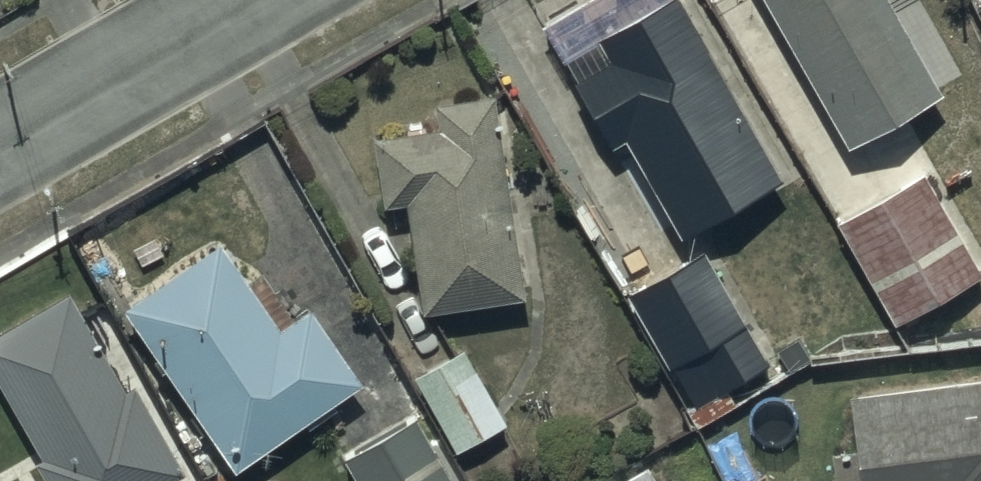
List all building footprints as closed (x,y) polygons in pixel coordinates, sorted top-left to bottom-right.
[(681,0),(644,0),(593,29),(606,50),(567,72),(606,140),(623,130),(679,228),(779,170),(681,0)] [(845,135),(940,82),(894,0),(769,0),(845,135)] [(520,288),(489,84),(430,93),(433,117),(372,127),(382,193),(406,190),(423,303),(520,288)] [(978,267),(919,166),(833,216),(893,317),(978,267)] [(219,231),(122,298),(234,460),(361,372),(309,297),(291,310),(262,268),(250,277),(219,231)] [(702,239),(623,285),(667,361),(670,359),(694,401),(770,358),(702,239)] [(34,452),(50,480),(160,480),(185,468),(135,377),(125,382),(70,283),(0,321),(0,373),(41,448),(34,452)] [(464,340),(414,367),(456,444),(506,417),(464,340)] [(846,380),(852,436),(826,439),(831,480),(980,480),(980,365),(846,380)] [(344,448),(363,480),(457,480),(414,407),(344,448)] [(643,457),(600,480),(656,480),(643,457)]
